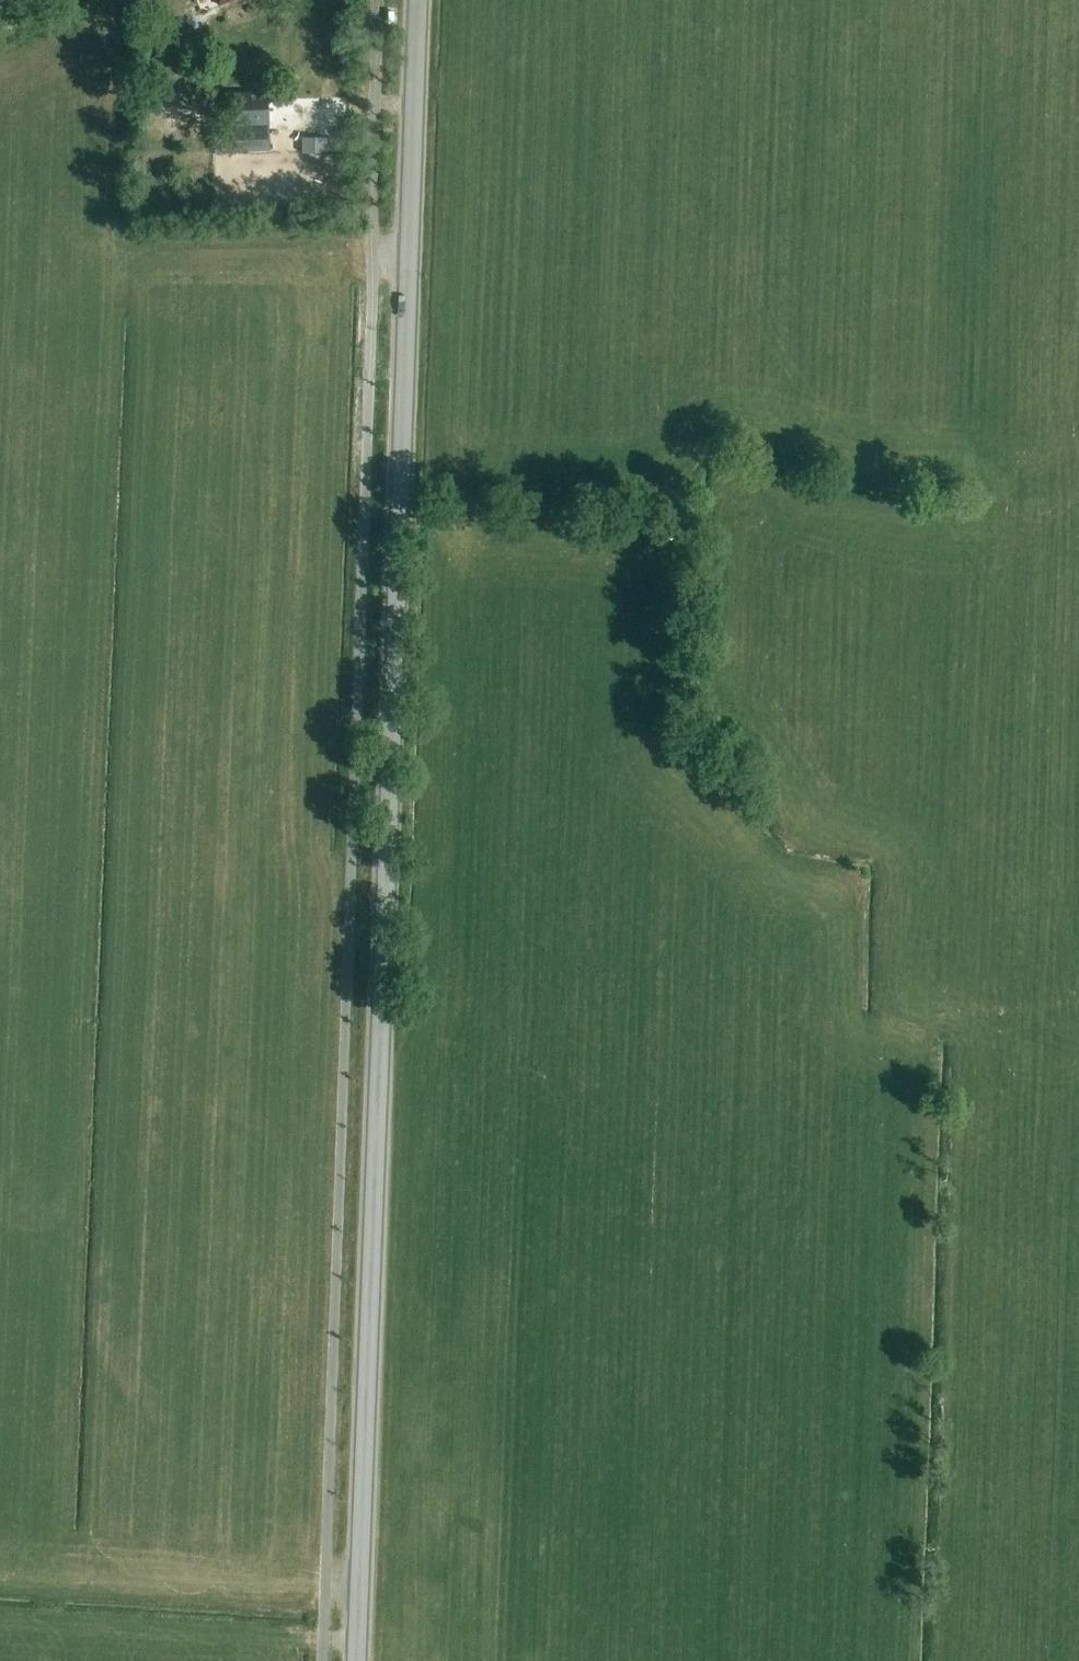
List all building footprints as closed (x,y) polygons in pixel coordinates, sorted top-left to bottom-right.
[(235,23),(244,21),(243,20),(241,10),(241,9),(232,12),(235,23)] [(235,152),(270,151),(267,91),(232,93),(234,133),(235,152)] [(156,101),(158,145),(203,142),(201,99),(156,101)] [(302,153),(327,153),(327,138),(301,138),(302,153)]
